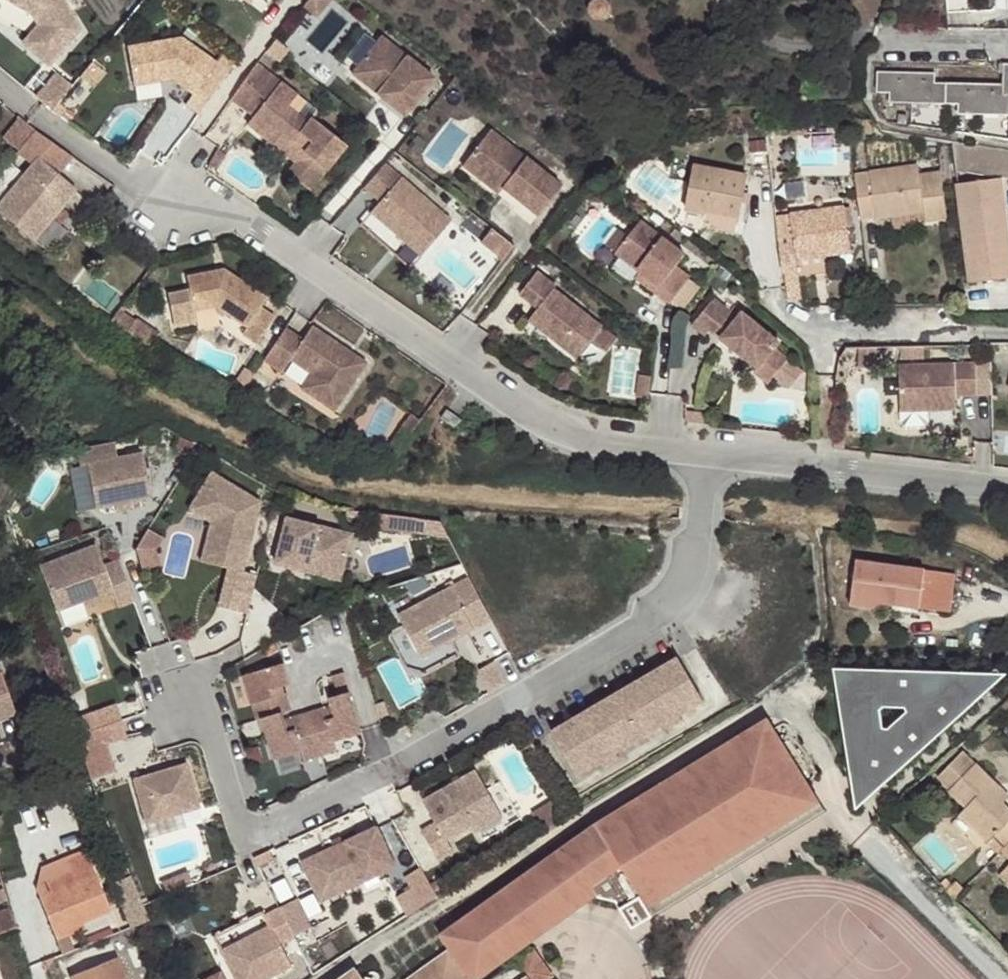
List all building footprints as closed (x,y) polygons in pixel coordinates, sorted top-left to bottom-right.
[(46,67),(78,31),(58,0),(0,0),(0,1),(29,15),(36,27),(42,37),(29,51),(46,67)] [(594,1),(591,4),(590,8),(591,15),(595,20),(601,21),(607,20),(611,16),(613,10),(611,3),(607,0),(596,0),(594,1)] [(20,44),(29,51),(42,37),(36,27),(20,44)] [(407,116),(436,79),(383,38),(359,69),(385,90),(380,95),(407,116)] [(198,119),(222,84),(210,76),(216,68),(180,43),(126,53),(133,91),(171,84),(193,99),(185,110),(198,119)] [(1002,93),(1007,93),(1007,63),(1000,63),(999,72),(1003,72),(1002,84),(1002,93)] [(296,100),(256,68),(250,75),(230,104),(253,121),(290,151),(299,139),(310,148),(295,168),(287,178),(309,195),(345,150),(312,123),(311,122),(307,128),(286,111),(296,100)] [(380,95),(385,90),(359,69),(354,75),(380,95)] [(912,72),(878,71),(878,92),(890,92),(890,102),(911,103),(912,72)] [(936,72),(912,72),(911,103),(947,103),(947,83),(936,82),(936,72)] [(983,83),(947,83),(947,103),(959,104),(959,113),(982,114),(983,83)] [(983,83),(982,114),(1007,114),(1007,93),(1002,93),(1002,84),(983,83)] [(253,121),(246,129),(295,168),(310,148),(299,139),(290,151),(253,121)] [(807,132),(807,121),(789,122),(790,133),(807,132)] [(559,189),(487,134),(464,165),(500,193),(536,220),(559,189)] [(954,143),(957,171),(1007,179),(1007,152),(954,143)] [(75,195),(37,162),(0,206),(0,216),(33,244),(75,195)] [(500,193),(464,165),(459,171),(496,198),(500,193)] [(704,212),(740,218),(747,175),(694,165),(687,209),(704,212)] [(928,221),(947,218),(941,174),(920,176),(919,167),(856,175),(863,219),(925,210),(928,221)] [(449,227),(384,168),(363,192),(379,206),(369,217),(419,261),(449,227)] [(1005,211),(1001,178),(957,184),(962,217),(1005,211)] [(796,258),(824,254),(849,250),(844,207),(790,215),(792,225),(779,227),(785,270),(798,269),(796,258)] [(962,217),(966,247),(1007,241),(1007,230),(1005,211),(962,217)] [(737,233),(740,218),(704,212),(708,225),(713,229),(737,233)] [(668,307),(688,281),(674,271),(683,259),(638,225),(614,257),(619,260),(638,276),(657,290),(653,296),(668,307)] [(495,228),(485,242),(506,258),(517,245),(495,228)] [(966,247),(971,281),(1007,276),(1007,241),(966,247)] [(826,270),(824,254),(796,258),(798,269),(799,274),(826,270)] [(255,348),(273,321),(259,311),(265,302),(222,273),(185,280),(192,315),(215,310),(246,331),(241,338),(255,348)] [(555,291),(536,276),(519,298),(532,309),(537,302),(542,306),(537,313),(528,324),(576,363),(601,332),(553,294),(555,291)] [(653,296),(657,290),(638,276),(634,281),(653,296)] [(537,302),(532,309),(537,313),(542,306),(537,302)] [(713,302),(691,329),(703,339),(708,334),(714,326),(726,335),(719,343),(755,373),(752,376),(753,377),(766,388),(786,364),(773,353),(778,347),(741,316),(736,322),(713,302)] [(112,324),(128,336),(135,325),(120,314),(112,324)] [(135,325),(128,336),(150,351),(159,338),(137,323),(135,325)] [(714,326),(708,334),(719,343),(726,335),(714,326)] [(301,344),(284,332),(262,365),(280,377),(289,364),(310,378),(322,386),(312,402),(333,416),(365,367),(311,330),(301,344)] [(583,358),(594,368),(608,352),(597,342),(583,358)] [(637,393),(633,347),(611,349),(615,395),(637,393)] [(973,393),(972,361),(895,362),(896,409),(926,408),(952,407),(952,393),(973,393)] [(300,394),(312,402),(322,386),(310,378),(300,394)] [(440,422),(454,432),(461,424),(446,413),(440,422)] [(119,455),(116,439),(78,447),(82,464),(89,462),(98,507),(152,495),(143,450),(119,455)] [(832,453),(843,454),(843,444),(831,444),(832,453)] [(220,604),(249,611),(259,573),(244,569),(262,500),(213,470),(190,507),(212,520),(228,529),(224,545),(215,542),(209,561),(229,566),(237,568),(235,577),(227,575),(220,604)] [(410,530),(412,518),(374,514),(373,527),(410,530)] [(289,515),(277,562),(311,570),(312,563),(344,571),(355,532),(289,515)] [(202,560),(209,561),(215,542),(224,545),(228,529),(212,520),(202,560)] [(163,535),(150,527),(138,547),(145,567),(159,562),(155,549),(163,535)] [(136,598),(120,558),(105,563),(97,543),(41,564),(58,609),(86,598),(113,588),(116,595),(119,604),(136,598)] [(956,573),(858,559),(853,593),(882,597),(881,603),(951,612),(956,573)] [(312,563),(311,570),(343,578),(344,571),(312,563)] [(227,575),(235,577),(237,568),(229,566),(227,575)] [(419,658),(489,618),(465,577),(395,617),(419,658)] [(86,598),(89,605),(116,595),(113,588),(86,598)] [(882,597),(853,593),(852,605),(881,609),(881,603),(882,597)] [(699,689),(679,656),(554,731),(573,763),(699,689)] [(247,672),(259,717),(264,716),(285,710),(293,708),(289,691),(286,692),(276,695),(274,687),(284,685),(293,682),(287,661),(247,672)] [(835,690),(857,669),(829,668),(835,690)] [(850,775),(886,782),(978,700),(964,671),(857,669),(835,690),(850,775)] [(15,713),(1,671),(0,671),(0,718),(15,713)] [(347,671),(330,678),(337,695),(354,688),(347,671)] [(1007,671),(964,671),(978,700),(1007,671)] [(276,695),(286,692),(284,685),(274,687),(276,695)] [(705,700),(699,689),(573,763),(580,774),(603,760),(605,765),(621,755),(618,751),(666,723),(668,727),(684,718),(681,714),(705,700)] [(327,707),(311,711),(322,754),(339,749),(336,739),(364,732),(353,691),(332,697),(335,708),(337,717),(330,719),(327,710),(327,707)] [(78,716),(83,732),(95,727),(125,717),(119,702),(78,716)] [(330,719),(337,717),(335,708),(327,710),(330,719)] [(285,710),(264,716),(275,756),(302,749),(305,759),(322,754),(311,711),(294,716),(295,719),(297,727),(290,729),(287,721),(285,710)] [(451,929),(480,969),(624,867),(650,908),(822,800),(769,716),(598,824),(451,929)] [(95,727),(101,743),(107,741),(130,733),(125,717),(95,727)] [(290,729),(297,727),(295,719),(287,721),(290,729)] [(79,733),(85,749),(101,743),(95,727),(83,732),(79,733)] [(92,784),(119,774),(107,741),(101,743),(85,749),(81,751),(91,781),(92,784)] [(201,805),(188,761),(135,776),(148,821),(201,805)] [(1003,789),(977,763),(950,790),(966,807),(961,814),(989,842),(995,835),(1005,846),(1007,843),(1007,807),(1004,803),(997,795),(1003,789)] [(422,829),(438,856),(453,848),(448,838),(474,823),(499,808),(476,768),(423,799),(436,821),(422,829)] [(886,782),(850,775),(856,810),(886,782)] [(1003,789),(997,795),(1004,803),(1007,799),(1007,794),(1003,789)] [(474,978),(482,978),(590,902),(627,912),(637,928),(827,808),(822,800),(650,908),(624,867),(480,969),(451,929),(442,934),(474,978)] [(536,816),(545,829),(564,817),(556,803),(536,816)] [(499,808),(474,823),(478,830),(504,815),(499,808)] [(5,813),(0,815),(0,829),(9,827),(5,813)] [(379,826),(316,855),(331,886),(362,872),(365,879),(366,878),(396,864),(379,826)] [(9,827),(0,829),(0,842),(13,838),(9,827)] [(45,886),(49,895),(51,901),(42,905),(54,933),(64,929),(66,934),(67,936),(88,928),(85,921),(110,910),(87,852),(67,860),(71,871),(60,876),(62,878),(45,886)] [(331,886),(316,855),(305,860),(323,898),(365,879),(362,872),(331,886)] [(23,875),(21,866),(2,872),(4,880),(23,875)] [(999,875),(1007,884),(1007,866),(999,875)] [(411,890),(398,898),(408,915),(437,896),(421,868),(404,878),(411,890)] [(51,901),(49,895),(40,899),(42,905),(51,901)] [(282,905),(266,913),(272,923),(223,948),(239,978),(264,978),(294,964),(282,941),(296,934),(282,905)] [(56,938),(66,934),(64,929),(54,933),(56,938)] [(495,978),(551,978),(554,976),(535,949),(495,978)] [(451,951),(411,978),(471,978),(451,951)] [(73,978),(127,978),(118,958),(72,976),(73,978)] [(227,968),(203,978),(232,978),(227,968)] [(357,970),(344,978),(363,978),(357,970)]
